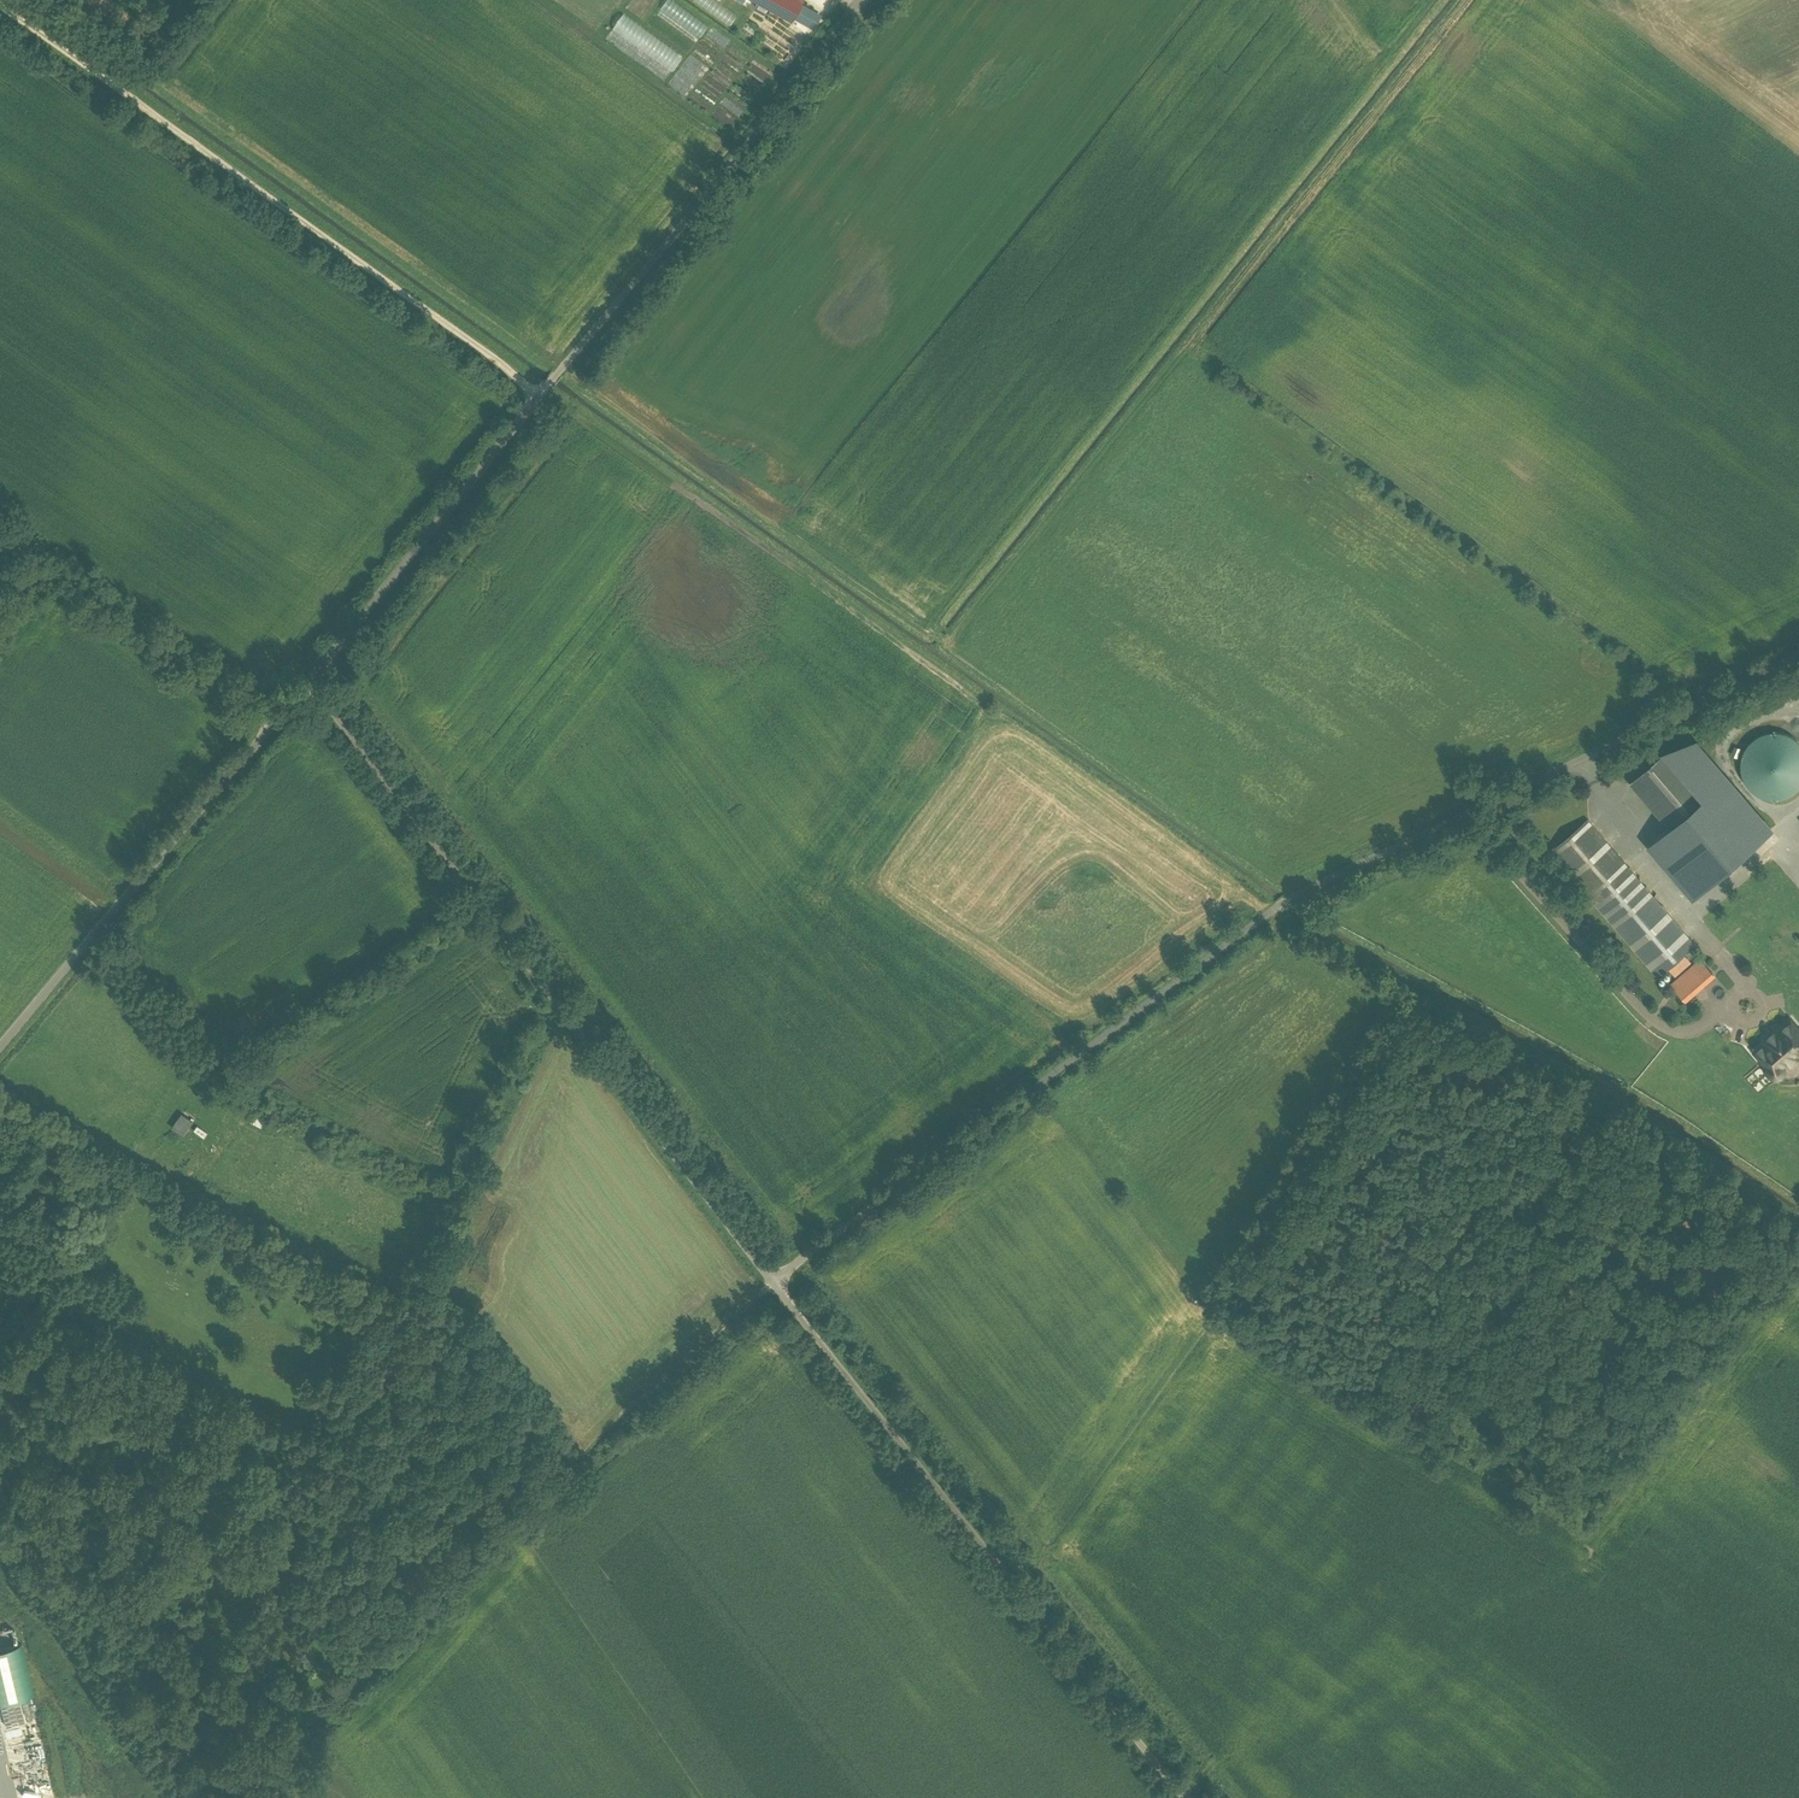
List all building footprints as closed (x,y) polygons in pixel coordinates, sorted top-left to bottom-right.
[(737,1),(769,19),(773,13),(804,30),(818,0),(738,0),(737,1)] [(1714,800),(1672,753),(1635,785),(1677,832),(1714,800)] [(1699,946),(1592,820),(1554,852),(1661,979),(1674,968),(1689,955),(1699,946)] [(1721,979),(1703,959),(1697,964),(1689,955),(1674,968),(1682,977),(1675,984),(1692,1004),(1721,979)] [(1792,1021),(1756,1051),(1771,1070),(1765,1075),(1778,1091),(1797,1075),(1791,1068),(1798,1062),(1798,1029),(1792,1021)] [(221,1145),(188,1121),(180,1132),(213,1156),(221,1145)]
